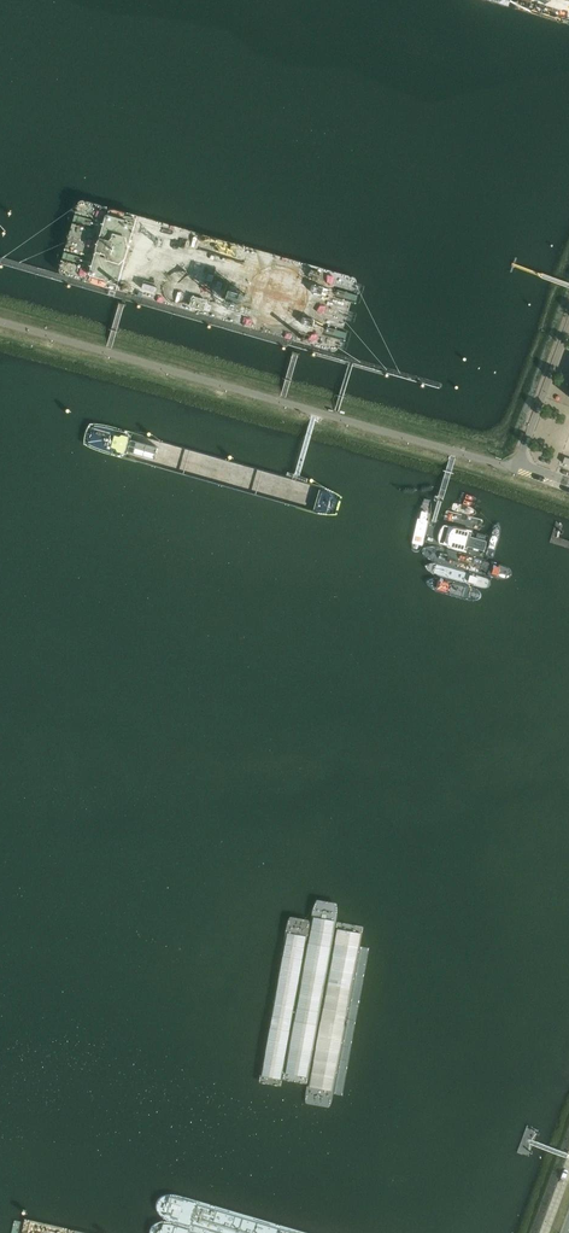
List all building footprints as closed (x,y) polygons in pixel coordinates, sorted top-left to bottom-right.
[(561,466),(568,469),(568,463),(563,460),(561,466)]
